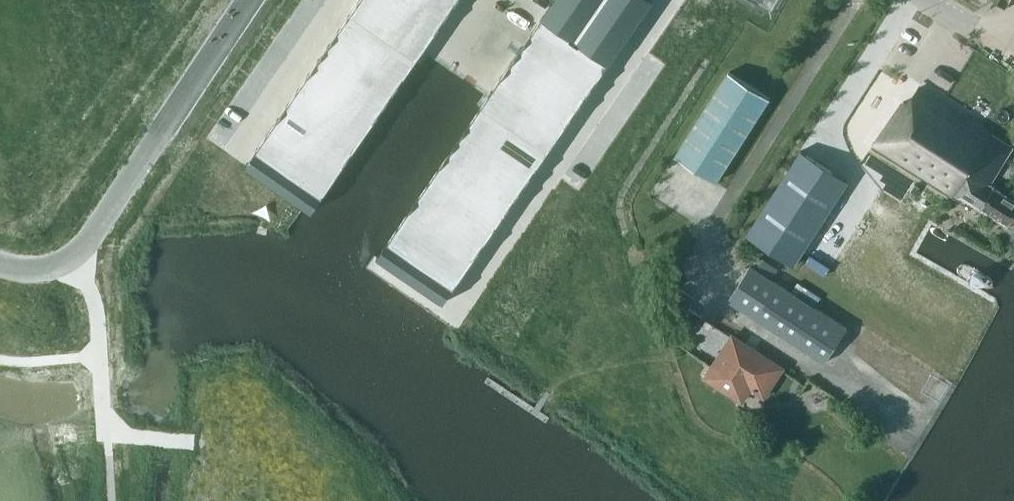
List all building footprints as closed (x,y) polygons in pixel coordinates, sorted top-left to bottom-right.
[(350,16),(415,61),(426,46),(425,45),(433,32),(435,33),(457,0),(361,0),(360,2),(359,1),(357,3),(358,4),(350,16)] [(480,106),(547,152),(557,136),(556,136),(565,123),(566,124),(588,92),(587,91),(596,78),(597,79),(620,45),(619,45),(629,31),(630,32),(652,0),(555,0),(554,0),(531,33),(532,34),(523,47),(522,46),(500,78),(501,79),(492,91),(491,91),(480,106)] [(247,163),(245,165),(312,211),(313,209),(312,208),(321,196),(322,196),(323,194),(322,193),(331,181),(332,181),(334,179),(332,178),(341,166),(342,167),(344,164),(343,164),(351,151),(353,152),(354,150),(353,149),(362,136),(363,137),(364,135),(363,134),(372,121),(373,122),(375,120),(373,119),(382,106),(383,107),(385,105),(384,104),(392,92),(394,92),(395,90),(394,89),(403,77),(404,77),(405,75),(404,74),(413,62),(414,63),(415,61),(350,16),(348,16),(347,18),(348,19),(339,32),(338,31),(337,33),(338,34),(329,46),(328,46),(326,48),(328,49),(319,61),(318,60),(316,63),(317,63),(309,76),(307,75),(306,77),(307,78),(298,91),(297,90),(296,92),(297,93),(288,106),(287,105),(285,107),(287,108),(278,121),(277,120),(266,136),(267,137),(258,149),(257,148),(255,151),(257,151),(248,164),(247,163)] [(729,70),(674,154),(715,180),(769,96),(729,70)] [(1011,146),(918,88),(906,105),(902,102),(872,147),(957,200),(960,195),(1007,224),(1013,212),(1013,201),(988,184),(1011,146)] [(378,254),(377,256),(443,302),(445,300),(444,299),(452,286),(453,287),(455,285),(454,284),(463,271),(464,272),(465,270),(464,269),(473,257),(474,257),(475,255),(474,254),(483,242),(484,243),(486,240),(485,240),(493,227),(494,228),(496,226),(495,225),(504,212),(505,213),(506,211),(505,210),(514,197),(515,198),(516,196),(515,195),(524,182),(525,183),(527,181),(526,180),(534,167),(535,168),(537,166),(536,165),(545,153),(546,153),(547,152),(480,106),(479,108),(480,108),(472,121),(471,120),(469,123),(470,123),(461,136),(460,135),(459,137),(460,138),(451,151),(450,150),(449,152),(450,153),(441,166),(440,165),(438,167),(440,168),(431,181),(430,180),(428,182),(429,183),(421,195),(419,195),(418,197),(419,198),(410,210),(409,209),(408,212),(409,212),(400,225),(399,224),(397,227),(399,227),(390,240),(389,239),(387,241),(388,242),(380,255),(378,254)] [(847,180),(800,149),(746,233),(792,263),(847,180)] [(829,278),(835,269),(810,253),(804,262),(829,278)] [(846,326),(750,264),(728,297),(824,360),(846,326)] [(732,333),(704,375),(741,399),(750,386),(763,394),(782,366),(732,333)]
